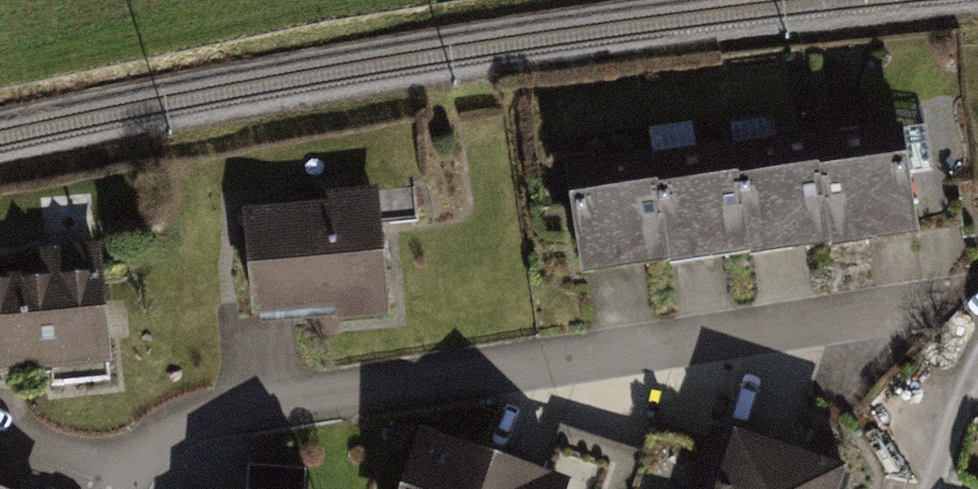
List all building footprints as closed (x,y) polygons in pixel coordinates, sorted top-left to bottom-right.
[(895,129),(811,138),(822,251),(907,242),(895,129)] [(811,138),(726,147),(738,259),(822,251),(811,138)] [(726,147),(642,155),(653,268),(738,259),(726,147)] [(642,155),(557,164),(569,276),(653,268),(642,155)] [(369,198),(248,210),(259,314),(379,301),(369,198)] [(0,275),(0,377),(108,366),(98,265),(0,275)] [(839,465),(717,422),(693,488),(831,488),(839,465)] [(402,488),(555,488),(558,480),(422,432),(402,488)]
